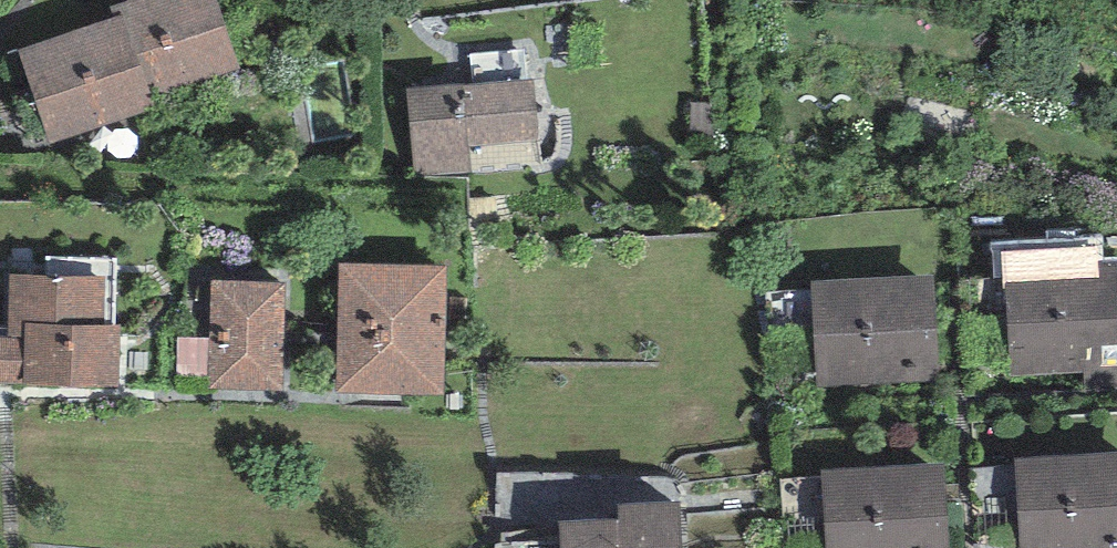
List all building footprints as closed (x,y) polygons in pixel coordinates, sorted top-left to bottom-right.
[(111,6),(114,16),(123,13),(150,93),(238,65),(217,0),(128,0),(111,6)] [(156,109),(150,93),(123,13),(114,16),(17,49),(50,145),(156,109)] [(536,81),(408,87),(412,174),(471,171),(469,143),(538,140),(536,81)] [(1001,253),(1003,287),(1006,287),(1010,375),(1084,372),(1084,391),(1116,390),(1116,261),(1100,261),(1099,248),(1001,253)] [(446,265),(338,263),(336,392),(444,394),(446,265)] [(9,274),(8,337),(0,336),(0,382),(22,383),(22,385),(118,387),(119,326),(103,326),(104,276),(9,274)] [(934,274),(812,281),(817,389),(940,382),(934,274)] [(283,280),(211,279),(210,339),(209,381),(209,390),(282,391),(283,280)] [(209,381),(210,339),(178,338),(176,379),(209,381)] [(1014,459),(1019,547),(1116,547),(1116,453),(1014,459)] [(821,469),(825,547),(949,547),(945,463),(821,469)] [(618,504),(618,520),(558,522),(559,547),(682,547),(680,501),(618,504)]
